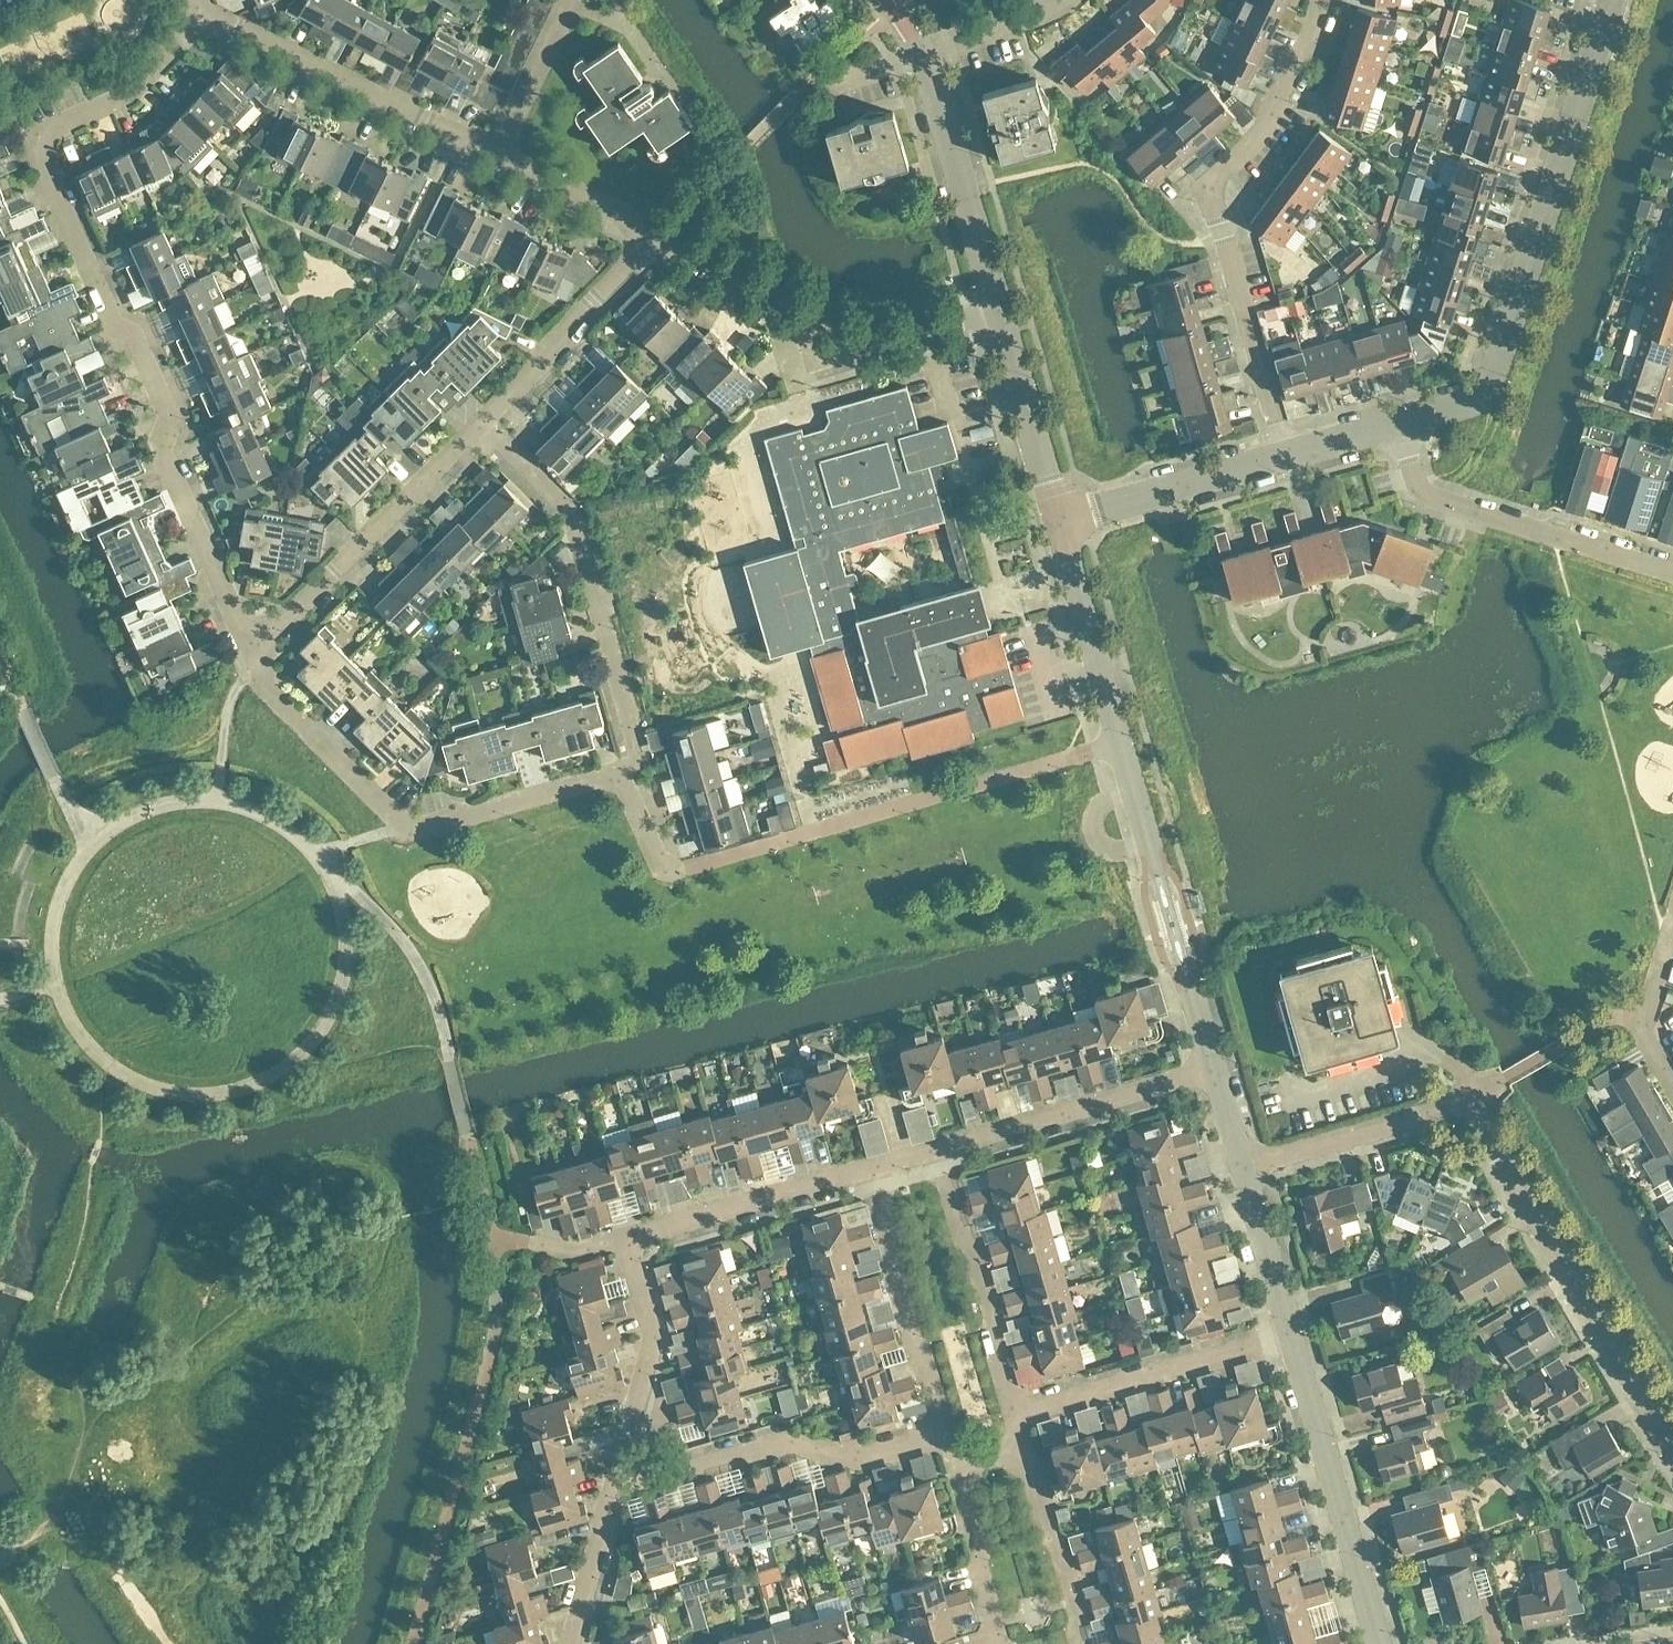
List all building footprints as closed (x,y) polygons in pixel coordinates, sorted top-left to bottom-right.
[(272,0),(258,0),(259,3),(254,5),(260,17),(276,10),(272,0)] [(340,0),(294,0),(290,3),(286,10),(297,17),(300,11),(315,20),(309,31),(320,37),(340,0)] [(368,9),(352,0),(340,0),(320,37),(331,43),(337,32),(352,39),(368,9)] [(445,3),(457,10),(462,0),(446,0),(445,3)] [(793,1),(770,16),(781,33),(789,27),(805,50),(821,39),(816,31),(839,16),(828,0),(827,0),(820,4),(817,0),(793,0),(793,1)] [(1169,4),(1162,0),(1129,0),(1115,12),(1141,42),(1155,30),(1147,21),(1154,15),(1169,4)] [(1293,19),(1254,0),(1242,0),(1233,19),(1269,37),(1277,21),(1289,27),(1293,19)] [(1293,19),(1297,10),(1285,4),(1287,0),(1254,0),(1293,19)] [(1458,8),(1467,10),(1470,1),(1465,0),(1461,0),(1458,8)] [(1550,8),(1525,0),(1510,0),(1503,22),(1554,39),(1557,29),(1544,25),(1550,8)] [(1439,4),(1427,14),(1438,17),(1441,8),(1442,5),(1439,4)] [(1390,41),(1397,19),(1359,6),(1352,29),(1390,41)] [(1438,17),(1438,20),(1450,23),(1453,12),(1441,8),(1438,17)] [(1458,8),(1456,17),(1466,20),(1469,11),(1467,10),(1458,8)] [(371,65),(394,23),(368,9),(352,39),(366,47),(360,59),(371,65)] [(1138,45),(1141,42),(1115,12),(1110,16),(1118,25),(1102,38),(1127,69),(1146,54),(1138,45)] [(1262,52),(1269,37),(1233,19),(1221,43),(1270,66),(1274,58),(1262,52)] [(1447,35),(1450,23),(1438,20),(1434,31),(1447,35)] [(1552,48),(1554,39),(1503,22),(1495,47),(1533,60),(1538,43),(1552,48)] [(404,67),(420,37),(394,23),(371,65),(382,71),(389,59),(404,67)] [(464,41),(438,27),(418,65),(433,73),(427,85),(438,90),(460,48),(464,41)] [(1383,62),(1390,41),(1352,29),(1345,50),(1383,62)] [(1127,69),(1102,38),(1085,52),(1078,43),(1073,47),(1099,78),(1101,75),(1109,84),(1110,83),(1114,80),(1127,69)] [(643,77),(619,42),(588,62),(583,54),(579,57),(579,56),(578,57),(578,58),(576,59),(575,60),(575,62),(574,64),(574,66),(574,68),(575,70),(576,71),(575,72),(576,73),(576,72),(579,76),(587,70),(607,99),(619,91),(620,92),(639,79),(643,77)] [(1266,75),(1270,66),(1221,43),(1209,68),(1226,76),(1236,81),(1245,85),(1253,69),(1266,75)] [(1164,44),(1153,53),(1160,62),(1171,53),(1164,44)] [(1099,78),(1073,47),(1051,65),(1069,86),(1076,80),(1084,90),(1099,78)] [(1446,47),(1443,59),(1458,63),(1461,52),(1446,47)] [(1528,76),(1533,60),(1495,47),(1487,73),(1538,89),(1541,80),(1528,76)] [(503,89),(488,81),(495,67),(460,48),(438,90),(449,96),(455,85),(470,93),(468,96),(492,108),(503,89)] [(1376,84),(1383,62),(1345,50),(1338,72),(1376,84)] [(1419,59),(1415,72),(1425,75),(1429,62),(1419,59)] [(200,74),(192,83),(226,116),(235,125),(255,104),(250,99),(261,87),(236,62),(225,74),(222,71),(210,83),(200,74)] [(1429,62),(1425,75),(1436,79),(1440,66),(1429,62)] [(1369,106),(1376,84),(1338,72),(1331,94),(1369,106)] [(1535,98),(1538,89),(1487,73),(1479,98),(1517,110),(1522,94),(1535,98)] [(1432,92),(1436,79),(1425,75),(1420,88),(1432,92)] [(1226,76),(1222,83),(1232,88),(1236,81),(1226,76)] [(1049,121),(1049,98),(1041,85),(1039,86),(1036,77),(983,93),(1002,160),(1056,144),(1049,121)] [(644,126),(634,112),(653,99),(650,95),(654,86),(651,82),(642,83),(639,79),(620,92),(619,91),(607,99),(590,111),(585,103),(581,105),(580,105),(580,106),(578,108),(577,110),(576,111),(576,113),(576,114),(576,116),(576,117),(577,119),(578,120),(577,120),(578,121),(581,124),(589,119),(610,149),(644,126)] [(1112,86),(1108,88),(1119,100),(1122,97),(1121,93),(1118,84),(1114,80),(1110,83),(1112,86)] [(226,116),(192,83),(183,92),(192,102),(181,113),(206,137),(226,116)] [(1234,114),(1208,83),(1187,101),(1213,132),(1234,114)] [(668,152),(663,144),(693,123),(669,88),(653,99),(634,112),(644,126),(655,142),(647,148),(649,151),(649,152),(649,153),(650,152),(651,153),(652,154),(654,156),(656,157),(659,157),(661,156),(664,155),(665,155),(665,154),(668,152)] [(284,95),(274,90),(267,105),(277,110),(284,95)] [(1362,128),(1369,106),(1331,94),(1324,116),(1362,128)] [(1512,126),(1517,110),(1479,98),(1471,123),(1522,140),(1525,131),(1512,126)] [(1213,132),(1187,101),(1167,118),(1193,149),(1206,138),(1218,153),(1226,147),(1213,132)] [(1411,105),(1407,118),(1419,121),(1423,109),(1411,105)] [(301,163),(318,129),(296,118),(299,113),(284,106),(263,149),(278,157),(280,153),(301,163)] [(909,164),(893,110),(885,113),(884,110),(869,111),(849,123),(826,130),(841,183),(909,164)] [(1426,111),(1421,127),(1433,131),(1438,115),(1426,111)] [(214,145),(206,137),(181,113),(169,125),(160,116),(151,125),(179,165),(185,174),(214,145)] [(1193,149),(1167,118),(1146,135),(1181,176),(1189,170),(1180,160),(1193,149)] [(1415,134),(1419,121),(1407,118),(1403,130),(1415,134)] [(1519,149),(1522,140),(1471,123),(1462,150),(1501,162),(1506,145),(1519,149)] [(171,168),(179,165),(151,125),(140,130),(145,143),(130,149),(144,180),(148,189),(171,178),(173,173),(171,168)] [(1352,152),(1320,128),(1306,147),(1338,171),(1352,152)] [(335,185),(356,141),(342,134),(340,139),(318,129),(301,163),(322,174),(320,177),(335,185)] [(1181,176),(1146,135),(1125,153),(1151,184),(1165,172),(1174,183),(1181,176)] [(10,152),(4,138),(0,140),(0,157),(10,152)] [(372,199),(390,164),(368,153),(370,148),(356,141),(335,185),(350,192),(352,188),(372,199)] [(1417,141),(1414,152),(1431,157),(1434,146),(1417,141)] [(117,192),(144,180),(130,149),(115,156),(109,144),(98,149),(117,192)] [(1338,171),(1306,147),(1292,165),(1324,189),(1338,171)] [(122,203),(117,192),(98,149),(86,154),(92,167),(76,174),(95,215),(122,203)] [(1649,171),(1662,175),(1670,178),(1672,168),(1672,159),(1668,158),(1655,154),(1649,171)] [(1493,187),(1498,170),(1460,158),(1451,185),(1490,197),(1503,201),(1506,191),(1493,187)] [(407,220),(428,177),(414,169),(411,174),(390,164),(372,199),(393,209),(392,212),(407,220)] [(1324,189),(1292,165),(1279,184),(1310,207),(1324,189)] [(245,195),(252,180),(242,175),(235,190),(245,195)] [(1404,183),(1400,195),(1419,200),(1422,188),(1404,183)] [(461,242),(478,207),(457,196),(459,192),(444,184),(423,228),(438,235),(440,232),(461,242)] [(1310,207),(1279,184),(1265,202),(1297,226),(1310,207)] [(1482,222),(1490,197),(1451,185),(1443,210),(1482,222)] [(0,188),(0,235),(39,217),(33,204),(12,213),(0,188)] [(1383,190),(1380,203),(1392,207),(1396,194),(1383,190)] [(1399,196),(1395,210),(1406,213),(1410,199),(1399,196)] [(1297,226),(1265,202),(1251,220),(1283,245),(1297,226)] [(1388,219),(1392,207),(1380,203),(1376,216),(1388,219)] [(495,263),(516,220),(502,213),(500,218),(478,207),(461,242),(455,254),(476,264),(480,256),(495,263)] [(306,210),(300,222),(310,227),(316,215),(306,210)] [(1476,238),(1482,222),(1443,210),(1435,235),(1487,251),(1489,242),(1476,238)] [(28,238),(49,229),(43,215),(39,217),(0,235),(0,282),(39,264),(28,238)] [(533,277),(550,242),(528,231),(530,227),(516,220),(495,263),(510,270),(512,267),(533,277)] [(175,256),(163,229),(131,243),(138,259),(126,265),(131,276),(175,256)] [(340,242),(349,246),(355,235),(345,230),(340,242)] [(1669,232),(1662,257),(1672,260),(1672,234),(1669,232)] [(1484,261),(1487,251),(1435,235),(1427,260),(1465,272),(1471,256),(1484,261)] [(258,251),(253,240),(239,246),(244,257),(258,251)] [(583,285),(598,270),(587,259),(588,255),(574,248),(571,253),(550,242),(533,277),(553,287),(552,291),(567,298),(576,281),(583,285)] [(1360,245),(1350,254),(1359,263),(1369,255),(1360,245)] [(382,247),(376,259),(388,265),(393,253),(382,247)] [(1383,247),(1360,267),(1364,268),(1376,271),(1379,260),(1383,247)] [(1349,272),(1359,263),(1350,254),(1340,263),(1349,272)] [(187,283),(187,282),(175,256),(131,276),(137,288),(149,282),(156,298),(158,297),(158,296),(187,283)] [(1662,257),(1654,281),(1672,287),(1672,260),(1662,257)] [(1379,260),(1376,271),(1384,274),(1390,276),(1394,264),(1379,260)] [(1460,289),(1465,272),(1427,260),(1419,285),(1470,302),(1473,293),(1460,289)] [(1194,299),(1194,298),(1187,274),(1189,273),(1189,271),(1187,272),(1184,263),(1186,263),(1145,274),(1156,310),(1194,299)] [(73,280),(51,290),(39,264),(0,282),(0,304),(9,325),(26,317),(75,296),(79,294),(73,280)] [(1330,266),(1316,278),(1324,288),(1339,276),(1330,266)] [(254,273),(259,283),(270,279),(266,268),(254,273)] [(1364,268),(1364,269),(1381,286),(1384,274),(1376,271),(1364,268)] [(225,298),(212,271),(187,282),(187,283),(158,296),(158,297),(163,308),(175,302),(182,317),(213,303),(225,298)] [(437,271),(431,283),(437,287),(443,275),(437,271)] [(673,310),(656,293),(659,290),(648,278),(614,312),(626,324),(629,322),(645,338),(673,310)] [(275,289),(270,279),(259,283),(263,294),(275,289)] [(1323,290),(1313,293),(1317,306),(1344,299),(1337,279),(1323,290)] [(1654,281),(1646,305),(1672,313),(1672,287),(1654,281)] [(1442,347),(1454,307),(1468,311),(1470,302),(1419,285),(1411,312),(1424,316),(1421,326),(1442,347)] [(1290,288),(1277,292),(1280,303),(1288,301),(1294,299),(1290,288)] [(1202,324),(1197,308),(1210,304),(1207,294),(1194,298),(1194,299),(1156,310),(1163,335),(1202,324)] [(69,316),(81,310),(75,296),(26,317),(9,325),(0,329),(0,357),(8,374),(25,366),(29,364),(17,339),(33,332),(44,356),(80,340),(69,316)] [(1294,299),(1288,301),(1292,315),(1305,311),(1301,297),(1294,299)] [(225,330),(213,303),(182,317),(189,333),(176,338),(182,350),(225,330)] [(1266,320),(1286,315),(1283,304),(1263,310),(1266,320)] [(483,373),(502,354),(484,337),(492,329),(506,337),(513,324),(475,305),(463,318),(467,322),(450,340),(483,373)] [(1646,305),(1639,329),(1644,331),(1644,330),(1672,340),(1672,313),(1646,305)] [(270,312),(275,322),(286,317),(281,307),(270,312)] [(516,310),(511,322),(521,327),(527,316),(516,310)] [(676,363),(704,334),(693,324),(690,327),(673,310),(645,338),(662,354),(659,357),(671,369),(677,364),(676,363)] [(1389,366),(1390,366),(1394,379),(1402,376),(1399,363),(1439,352),(1419,331),(1409,333),(1405,319),(1378,327),(1389,366)] [(1230,343),(1228,334),(1206,340),(1202,324),(1163,335),(1170,361),(1230,343)] [(1389,366),(1378,327),(1353,334),(1364,373),(1380,368),(1384,382),(1394,379),(1390,366),(1389,366)] [(735,361),(718,344),(721,340),(710,329),(704,334),(676,363),(677,364),(688,375),(691,372),(707,388),(735,361)] [(237,357),(225,330),(182,350),(187,361),(199,356),(206,371),(237,357)] [(1644,330),(1644,331),(1636,355),(1672,366),(1672,340),(1644,330)] [(1364,373),(1353,334),(1327,342),(1342,394),(1351,391),(1348,378),(1364,373)] [(86,384),(75,358),(96,349),(90,335),(80,340),(44,356),(38,359),(38,360),(29,364),(25,366),(28,374),(42,404),(86,384)] [(483,373),(450,340),(445,335),(422,358),(418,363),(417,363),(438,383),(447,374),(465,391),(483,373)] [(1313,389),(1313,388),(1302,349),(1298,338),(1272,346),(1286,395),(1304,390),(1308,403),(1317,401),(1313,389)] [(1342,394),(1327,342),(1302,349),(1313,388),(1329,383),(1333,396),(1342,394)] [(1216,375),(1211,359),(1233,353),(1230,343),(1170,361),(1178,386),(1216,375)] [(415,345),(408,353),(414,359),(418,363),(422,358),(419,355),(421,352),(415,345)] [(302,346),(289,352),(294,363),(307,357),(302,346)] [(261,378),(249,351),(237,357),(206,371),(213,386),(200,391),(206,403),(249,383),(259,379),(261,378)] [(407,351),(400,358),(408,365),(414,359),(408,353),(407,351)] [(1672,376),(1672,366),(1636,355),(1628,379),(1672,393),(1672,383),(1671,382),(1672,376)] [(442,407),(428,394),(438,384),(437,384),(438,383),(417,363),(418,363),(414,359),(408,365),(385,387),(423,425),(442,407)] [(733,420),(767,386),(756,374),(752,378),(735,361),(707,388),(724,405),(721,408),(733,420)] [(649,394),(641,387),(617,362),(605,374),(595,365),(586,374),(628,415),(649,394)] [(323,366),(316,373),(323,381),(327,377),(327,370),(323,366)] [(628,415),(586,374),(577,383),(587,392),(575,404),(578,408),(579,408),(600,428),(604,432),(608,436),(628,415)] [(1237,397),(1234,387),(1221,391),(1216,375),(1178,386),(1185,412),(1237,397)] [(110,421),(99,397),(111,391),(104,376),(86,384),(42,404),(39,406),(39,405),(19,414),(38,454),(54,447),(53,446),(56,445),(100,426),(110,421)] [(271,406),(259,379),(249,383),(206,403),(211,414),(223,409),(230,423),(230,424),(247,416),(247,417),(271,406)] [(1628,379),(1621,403),(1660,416),(1665,400),(1672,403),(1672,393),(1628,379)] [(912,756),(974,738),(973,735),(972,730),(1024,715),(1000,632),(989,635),(975,586),(947,490),(939,461),(958,456),(948,421),(919,429),(907,385),(826,408),(829,419),(825,427),(803,433),(802,427),(764,438),(793,538),(796,537),(798,546),(744,561),(771,654),(811,642),(815,654),(812,655),(832,728),(837,727),(848,766),(910,748),(912,756)] [(423,425),(385,387),(368,405),(359,396),(347,407),(361,420),(361,419),(381,440),(382,439),(378,436),(387,426),(405,444),(423,425)] [(1166,395),(1141,400),(1144,410),(1168,406),(1166,395)] [(1231,427),(1226,410),(1240,406),(1237,397),(1185,412),(1193,438),(1231,427)] [(583,453),(604,432),(600,428),(579,408),(578,408),(567,419),(558,410),(549,419),(583,453)] [(259,443),(247,417),(247,416),(230,424),(230,423),(215,430),(222,445),(210,451),(216,462),(259,443)] [(371,486),(389,467),(372,450),(381,440),(361,419),(361,420),(333,448),(338,452),(371,486)] [(583,453),(549,419),(540,428),(549,437),(537,450),(562,474),(583,453)] [(139,454),(133,441),(112,451),(105,435),(114,431),(110,421),(100,426),(56,445),(74,483),(88,477),(88,478),(139,454)] [(1613,434),(1614,430),(1592,423),(1588,435),(1610,442),(1613,434)] [(1624,448),(1629,434),(1615,430),(1614,430),(1613,434),(1610,443),(1610,442),(1610,443),(1624,448)] [(1660,458),(1664,445),(1641,439),(1637,451),(1660,458)] [(695,440),(687,449),(697,459),(706,450),(695,440)] [(271,470),(259,443),(216,462),(221,474),(233,468),(240,484),(271,470)] [(1595,494),(1609,497),(1619,458),(1583,449),(1566,512),(1588,518),(1595,494)] [(371,486),(338,452),(320,470),(316,465),(304,476),(325,497),(335,486),(353,504),(371,486)] [(145,499),(134,475),(146,470),(139,454),(88,478),(88,477),(74,483),(55,492),(74,532),(81,529),(93,523),(81,498),(97,491),(109,516),(110,515),(145,499)] [(1608,526),(1648,531),(1656,469),(1616,464),(1608,526)] [(635,473),(634,485),(645,485),(646,481),(646,474),(635,473)] [(529,507),(504,482),(492,495),(483,485),(474,494),(508,528),(529,507)] [(1654,539),(1672,546),(1672,486),(1654,539)] [(157,540),(146,515),(167,505),(161,492),(145,499),(110,515),(109,516),(93,523),(81,529),(84,536),(89,537),(99,533),(111,561),(157,540)] [(508,528),(474,494),(465,503),(474,512),(463,524),(483,545),(487,549),(508,528)] [(1337,519),(1331,500),(1320,503),(1326,522),(1337,519)] [(251,562),(277,567),(286,514),(246,507),(243,523),(235,521),(233,534),(256,538),(251,562)] [(1300,529),(1295,510),(1284,513),(1289,532),(1300,529)] [(310,518),(286,514),(277,567),(302,571),(307,547),(321,550),(326,521),(310,518)] [(1268,538),(1262,519),(1251,522),(1257,541),(1268,538)] [(483,545),(463,524),(459,520),(447,532),(438,523),(429,532),(463,566),(483,545)] [(1424,570),(1433,542),(1386,526),(1386,528),(1363,520),(1339,526),(1339,525),(1291,539),(1291,540),(1270,546),(1270,545),(1222,558),(1234,600),(1280,587),(1282,592),(1283,591),(1283,590),(1304,584),(1305,585),(1306,585),(1305,579),(1349,567),(1350,572),(1352,572),(1352,571),(1362,568),(1371,571),(1371,572),(1372,573),(1374,568),(1419,583),(1424,570)] [(1231,549),(1226,530),(1215,533),(1220,552),(1231,549)] [(463,566),(429,532),(420,541),(429,550),(418,562),(442,586),(463,566)] [(169,566),(157,540),(111,561),(126,592),(142,584),(146,592),(146,593),(186,574),(186,575),(196,570),(190,556),(169,566)] [(999,545),(1000,558),(1024,556),(1023,543),(999,545)] [(564,609),(557,585),(534,591),(531,582),(551,563),(541,552),(525,569),(517,577),(511,583),(501,586),(499,589),(509,625),(520,622),(564,609)] [(515,559),(507,567),(517,577),(525,569),(515,559)] [(397,564),(388,573),(421,607),(442,586),(418,562),(406,574),(397,564)] [(1424,570),(1419,583),(1441,590),(1445,577),(1424,570)] [(421,607),(388,573),(379,582),(388,592),(376,604),(409,637),(430,616),(421,607)] [(182,623),(171,597),(192,588),(186,575),(186,574),(146,593),(146,592),(136,597),(140,605),(123,613),(137,644),(182,623)] [(256,577),(251,594),(263,598),(268,580),(256,577)] [(493,578),(486,586),(493,593),(500,585),(493,578)] [(365,586),(354,593),(363,607),(374,601),(365,586)] [(572,634),(564,609),(520,622),(526,646),(520,648),(524,663),(558,653),(554,639),(572,634)] [(454,616),(443,626),(452,635),(462,625),(454,616)] [(194,649),(182,623),(137,644),(152,675),(168,667),(172,676),(222,653),(216,639),(194,649)] [(349,656),(332,639),(336,634),(325,623),(304,643),(315,654),(297,671),(316,690),(349,656)] [(382,680),(371,669),(366,674),(349,656),(316,690),(334,708),(351,690),(361,700),(382,680)] [(483,678),(471,681),(474,693),(487,689),(483,678)] [(405,713),(388,695),(393,691),(382,680),(361,700),(371,710),(354,728),(372,746),(405,713)] [(595,744),(588,720),(602,716),(594,688),(579,693),(581,699),(557,706),(570,751),(595,744)] [(768,728),(760,701),(749,704),(756,731),(758,730),(768,728)] [(570,751),(557,706),(533,713),(532,706),(517,710),(525,738),(538,734),(545,758),(570,751)] [(427,773),(438,736),(427,725),(429,724),(411,707),(405,713),(372,746),(390,764),(402,753),(411,762),(407,766),(423,783),(427,773)] [(518,766),(512,742),(525,738),(517,710),(502,715),(504,721),(480,728),(493,773),(518,766)] [(493,773),(480,728),(477,717),(454,724),(455,728),(440,732),(438,736),(427,773),(463,762),(469,780),(493,773)] [(714,751),(706,722),(673,731),(678,748),(665,752),(669,764),(714,751)] [(768,728),(758,730),(760,737),(770,735),(768,728)] [(760,737),(752,740),(757,759),(775,754),(770,735),(760,737)] [(723,779),(714,751),(669,764),(672,776),(685,772),(689,788),(723,779)] [(810,767),(813,778),(831,774),(828,763),(810,767)] [(784,775),(767,780),(772,794),(773,794),(788,789),(784,775)] [(731,807),(723,779),(689,788),(694,804),(681,808),(685,820),(731,807)] [(796,825),(789,799),(776,802),(784,829),(796,825)] [(750,832),(741,803),(731,807),(685,820),(688,832),(701,828),(706,845),(750,832)] [(1401,1018),(1396,1000),(1385,962),(1378,964),(1373,946),(1354,951),(1352,944),(1297,960),(1299,966),(1280,972),(1285,991),(1278,993),(1294,1048),(1301,1046),(1306,1065),(1325,1060),(1327,1067),(1382,1051),(1380,1044),(1399,1038),(1394,1020),(1401,1018)] [(1147,1021),(1137,985),(1121,990),(1118,978),(1106,982),(1110,993),(1096,997),(1101,1013),(1105,1025),(1109,1038),(1110,1038),(1143,1028),(1147,1041),(1156,1038),(1162,1034),(1163,1027),(1160,1017),(1147,1021)] [(1113,1051),(1110,1038),(1109,1038),(1105,1025),(1101,1013),(1076,1020),(1093,1082),(1103,1079),(1096,1056),(1113,1051)] [(1093,1082),(1076,1020),(1050,1027),(1061,1066),(1077,1061),(1084,1084),(1093,1082)] [(1061,1066),(1050,1027),(1025,1035),(1042,1096),(1052,1094),(1045,1070),(1061,1066)] [(1042,1096),(1025,1035),(1024,1035),(1022,1028),(998,1034),(999,1036),(1000,1042),(999,1042),(1009,1075),(1007,1075),(1009,1081),(1026,1076),(1033,1099),(1042,1096)] [(950,1064),(946,1051),(947,1051),(942,1035),(902,1047),(912,1083),(899,1086),(902,1097),(903,1099),(905,1101),(908,1102),(910,1103),(913,1103),(923,1100),(920,1087),(953,1077),(954,1077),(950,1064)] [(1009,1075),(999,1042),(1000,1042),(999,1036),(972,1044),(990,1106),(999,1103),(993,1080),(1007,1075),(1009,1075)] [(990,1106),(972,1044),(947,1051),(946,1051),(950,1064),(954,1077),(953,1077),(957,1090),(973,1085),(980,1109),(990,1106)] [(858,1098),(848,1062),(807,1074),(808,1078),(812,1090),(820,1115),(854,1106),(857,1118),(868,1115),(870,1114),(871,1113),(873,1111),(873,1110),(874,1109),(874,1107),(874,1105),(874,1104),(871,1094),(858,1098)] [(1663,1100),(1653,1084),(1651,1085),(1639,1064),(1624,1073),(1618,1062),(1592,1077),(1599,1088),(1612,1081),(1624,1101),(1601,1114),(1611,1131),(1663,1100)] [(824,1128),(820,1115),(812,1090),(808,1078),(783,1085),(787,1097),(804,1159),(814,1156),(807,1133),(824,1128)] [(736,1112),(731,1097),(727,1098),(731,1113),(736,1112)] [(804,1159),(787,1097),(761,1105),(772,1143),(788,1138),(795,1162),(804,1159)] [(969,1100),(957,1103),(963,1124),(974,1121),(969,1100)] [(1672,1159),(1672,1157),(1668,1148),(1672,1145),(1672,1123),(1671,1118),(1672,1117),(1663,1100),(1611,1131),(1621,1148),(1644,1134),(1656,1154),(1642,1162),(1649,1173),(1672,1159)] [(772,1143),(761,1105),(736,1112),(753,1174),(763,1171),(756,1148),(772,1143)] [(908,1145),(930,1142),(925,1108),(903,1111),(908,1145)] [(753,1174),(736,1112),(711,1119),(710,1119),(720,1152),(718,1153),(720,1158),(737,1153),(744,1176),(753,1174)] [(720,1152),(710,1119),(711,1119),(710,1114),(683,1121),(701,1183),(710,1180),(704,1157),(718,1153),(720,1152)] [(1171,1135),(1166,1118),(1128,1129),(1135,1156),(1197,1138),(1194,1128),(1171,1135)] [(861,1150),(886,1142),(878,1119),(854,1126),(861,1150)] [(701,1183),(683,1121),(657,1129),(668,1167),(684,1163),(691,1186),(701,1183)] [(652,1207),(649,1198),(632,1136),(628,1125),(602,1133),(608,1154),(609,1154),(617,1182),(618,1182),(633,1177),(642,1210),(652,1207)] [(659,1195),(652,1172),(668,1167),(657,1129),(632,1136),(649,1198),(659,1195)] [(1181,1171),(1177,1154),(1200,1147),(1197,1138),(1135,1156),(1142,1180),(1143,1181),(1176,1171),(1176,1173),(1181,1171)] [(1083,1152),(1071,1155),(1076,1171),(1088,1168),(1083,1152)] [(621,1192),(618,1182),(617,1182),(609,1154),(608,1154),(583,1161),(601,1223),(611,1220),(604,1197),(621,1192)] [(992,1186),(969,1193),(972,1203),(1033,1185),(1026,1158),(987,1170),(992,1186)] [(1649,1173),(1656,1184),(1669,1176),(1672,1184),(1672,1159),(1649,1173)] [(601,1223),(583,1161),(558,1168),(569,1207),(570,1206),(585,1202),(592,1226),(601,1223)] [(569,1207),(558,1168),(531,1176),(542,1214),(559,1209),(566,1233),(577,1230),(570,1206),(569,1207)] [(1181,1187),(1176,1173),(1176,1171),(1143,1181),(1142,1180),(1137,1181),(1145,1208),(1207,1190),(1204,1181),(1181,1187)] [(1421,1220),(1436,1183),(1411,1173),(1409,1178),(1400,1175),(1391,1177),(1389,1171),(1374,1175),(1385,1214),(1396,1210),(1421,1220)] [(1040,1209),(1034,1188),(1045,1185),(1044,1182),(1033,1185),(972,1203),(974,1212),(998,1205),(1003,1223),(1008,1221),(1008,1220),(1041,1210),(1040,1209)] [(1486,1220),(1478,1207),(1473,1210),(1467,1201),(1459,1198),(1461,1192),(1436,1183),(1421,1220),(1446,1230),(1452,1240),(1486,1220)] [(1338,1223),(1359,1217),(1349,1184),(1328,1190),(1328,1189),(1302,1196),(1317,1250),(1343,1242),(1338,1223)] [(1191,1223),(1190,1221),(1186,1207),(1209,1200),(1207,1190),(1145,1208),(1153,1235),(1158,1234),(1157,1232),(1191,1223)] [(1658,1210),(1668,1227),(1672,1224),(1672,1201),(1658,1210)] [(1053,1235),(1045,1208),(1040,1209),(1041,1210),(1008,1220),(1008,1221),(1012,1236),(989,1243),(991,1252),(1053,1235)] [(845,1229),(840,1212),(802,1222),(810,1249),(871,1231),(869,1222),(845,1229)] [(1200,1237),(1195,1220),(1190,1221),(1191,1223),(1157,1232),(1158,1234),(1165,1258),(1226,1240),(1224,1230),(1200,1237)] [(856,1265),(851,1248),(874,1241),(871,1231),(810,1249),(816,1273),(817,1274),(850,1265),(850,1266),(856,1265)] [(1053,1235),(991,1252),(994,1262),(1018,1255),(1022,1271),(1061,1260),(1053,1235)] [(1523,1283),(1500,1243),(1498,1240),(1491,1243),(1486,1235),(1435,1265),(1443,1278),(1454,1271),(1470,1297),(1484,1289),(1491,1301),(1523,1283)] [(778,1236),(767,1239),(772,1259),(783,1256),(778,1236)] [(1210,1272),(1206,1256),(1229,1249),(1226,1240),(1165,1258),(1172,1283),(1210,1272)] [(727,1273),(720,1246),(682,1257),(686,1274),(663,1281),(666,1292),(689,1285),(689,1284),(727,1273)] [(759,1250),(756,1255),(759,1263),(771,1260),(767,1248),(759,1250)] [(1386,1249),(1379,1251),(1376,1257),(1378,1265),(1390,1262),(1386,1249)] [(1068,1286),(1061,1260),(1022,1271),(1027,1287),(1003,1294),(1006,1303),(1068,1286)] [(609,1303),(609,1302),(602,1278),(609,1276),(605,1263),(558,1276),(569,1315),(609,1303)] [(771,1264),(757,1269),(763,1287),(777,1283),(771,1264)] [(855,1281),(850,1266),(850,1265),(817,1274),(816,1273),(811,1275),(819,1302),(881,1284),(878,1274),(855,1281)] [(1385,1323),(1379,1302),(1394,1298),(1386,1270),(1360,1278),(1364,1293),(1333,1302),(1342,1335),(1385,1323)] [(1215,1288),(1210,1272),(1172,1283),(1179,1309),(1241,1291),(1238,1281),(1215,1288)] [(735,1298),(727,1273),(689,1284),(689,1285),(694,1300),(670,1306),(673,1316),(735,1298)] [(865,1316),(860,1300),(884,1293),(881,1284),(819,1302),(826,1327),(865,1316)] [(1076,1312),(1068,1286),(1006,1303),(1009,1313),(1032,1306),(1036,1321),(1037,1322),(1070,1312),(1070,1314),(1076,1312)] [(1225,1324),(1220,1307),(1244,1301),(1241,1291),(1179,1309),(1187,1335),(1198,1332),(1223,1325),(1225,1324)] [(737,1326),(742,1325),(735,1298),(673,1316),(675,1326),(699,1319),(703,1334),(704,1335),(737,1325),(737,1326)] [(621,1342),(615,1322),(602,1326),(600,1320),(627,1313),(623,1299),(609,1302),(609,1303),(569,1315),(580,1352),(580,1353),(608,1345),(608,1346),(621,1342)] [(1477,1328),(1494,1356),(1510,1347),(1520,1364),(1558,1342),(1538,1308),(1511,1323),(1505,1312),(1477,1328)] [(1077,1338),(1070,1314),(1070,1312),(1037,1322),(1036,1321),(1031,1322),(1036,1340),(1013,1346),(1016,1356),(1077,1338)] [(869,1332),(865,1316),(826,1327),(834,1353),(895,1335),(893,1325),(869,1332)] [(1436,1319),(1428,1322),(1430,1330),(1439,1327),(1436,1319)] [(743,1346),(737,1326),(737,1325),(704,1335),(703,1334),(698,1335),(702,1347),(678,1354),(681,1364),(743,1346)] [(1223,1325),(1198,1332),(1200,1339),(1225,1331),(1223,1325)] [(879,1367),(879,1366),(875,1351),(898,1345),(895,1335),(834,1353),(841,1379),(846,1378),(846,1377),(879,1367)] [(1085,1365),(1077,1338),(1016,1356),(1018,1365),(1042,1359),(1047,1376),(1085,1365)] [(1131,1338),(1118,1342),(1122,1355),(1135,1351),(1131,1338)] [(615,1370),(608,1346),(608,1345),(580,1353),(580,1352),(567,1356),(579,1396),(625,1382),(621,1368),(615,1370)] [(749,1367),(743,1346),(681,1364),(683,1373),(707,1367),(710,1376),(710,1377),(733,1371),(733,1372),(749,1367)] [(791,1354),(785,1356),(788,1365),(794,1363),(791,1354)] [(1425,1408),(1416,1377),(1401,1381),(1396,1362),(1353,1374),(1363,1408),(1392,1400),(1396,1417),(1425,1408)] [(889,1382),(884,1364),(879,1366),(879,1367),(846,1377),(846,1378),(853,1402),(915,1384),(912,1375),(889,1382)] [(1554,1418),(1590,1396),(1572,1367),(1546,1382),(1539,1371),(1518,1384),(1533,1409),(1545,1402),(1554,1418)] [(740,1396),(733,1372),(733,1371),(710,1377),(710,1376),(694,1380),(699,1398),(676,1404),(679,1414),(740,1396)] [(662,1402),(686,1400),(684,1379),(660,1380),(662,1402)] [(1266,1423),(1256,1387),(1240,1392),(1236,1380),(1225,1384),(1228,1395),(1215,1399),(1216,1404),(1217,1404),(1222,1422),(1228,1440),(1262,1431),(1265,1443),(1275,1441),(1281,1436),(1282,1429),(1279,1419),(1266,1423)] [(899,1418),(895,1401),(918,1394),(915,1384),(853,1402),(861,1429),(899,1418)] [(792,1385),(777,1389),(779,1398),(794,1393),(792,1385)] [(1228,1440),(1222,1422),(1217,1404),(1216,1404),(1201,1408),(1194,1385),(1184,1388),(1189,1406),(1190,1406),(1201,1444),(1200,1445),(1201,1450),(1229,1442),(1228,1440)] [(1201,1444),(1190,1406),(1189,1406),(1174,1411),(1167,1387),(1158,1390),(1175,1452),(1200,1445),(1201,1444)] [(809,1404),(804,1389),(795,1392),(800,1407),(809,1404)] [(1175,1452),(1158,1390),(1148,1393),(1155,1416),(1143,1420),(1144,1425),(1145,1424),(1155,1458),(1156,1457),(1175,1452)] [(1442,1395),(1431,1399),(1435,1411),(1439,1410),(1446,1408),(1442,1395)] [(748,1423),(740,1396),(679,1414),(681,1423),(705,1417),(710,1434),(748,1423)] [(574,1438),(573,1437),(566,1413),(573,1411),(569,1397),(522,1410),(533,1449),(574,1438)] [(1112,1403),(1102,1406),(1110,1435),(1095,1439),(1094,1439),(1100,1459),(1105,1476),(1104,1476),(1105,1478),(1131,1470),(1113,1408),(1112,1403)] [(1145,1424),(1144,1425),(1129,1429),(1123,1406),(1113,1408),(1131,1470),(1158,1462),(1156,1457),(1155,1458),(1145,1424)] [(1446,1408),(1439,1410),(1441,1418),(1448,1416),(1446,1408)] [(1428,1447),(1422,1429),(1436,1425),(1433,1412),(1391,1424),(1396,1441),(1374,1447),(1384,1479),(1426,1467),(1421,1449),(1428,1447)] [(1624,1454),(1606,1423),(1582,1438),(1575,1426),(1550,1441),(1567,1468),(1581,1459),(1590,1474),(1624,1454)] [(1100,1459),(1094,1439),(1095,1439),(1093,1434),(1080,1438),(1077,1426),(1066,1430),(1069,1441),(1053,1445),(1063,1481),(1050,1485),(1053,1494),(1057,1500),(1065,1501),(1074,1498),(1071,1485),(1104,1476),(1105,1476),(1100,1459)] [(584,1477),(579,1457),(566,1461),(564,1455),(591,1447),(587,1433),(573,1437),(574,1438),(533,1449),(544,1487),(544,1488),(572,1480),(584,1477)] [(1514,1461),(1503,1472),(1517,1486),(1528,1474),(1514,1461)] [(822,1520),(817,1502),(818,1502),(812,1481),(795,1486),(788,1463),(777,1466),(784,1489),(785,1489),(796,1527),(820,1520),(822,1520)] [(1438,1468),(1438,1470),(1438,1471),(1439,1472),(1439,1473),(1440,1474),(1441,1475),(1442,1476),(1443,1476),(1444,1476),(1445,1477),(1446,1476),(1448,1476),(1449,1476),(1450,1475),(1450,1474),(1451,1473),(1452,1472),(1452,1471),(1452,1470),(1452,1468),(1452,1467),(1451,1466),(1450,1465),(1450,1464),(1449,1464),(1448,1463),(1446,1463),(1445,1463),(1444,1463),(1443,1463),(1442,1464),(1441,1464),(1440,1465),(1439,1466),(1439,1467),(1438,1468)] [(873,1527),(863,1489),(862,1489),(852,1492),(845,1469),(835,1471),(853,1533),(872,1528),(873,1527)] [(785,1489),(784,1489),(769,1494),(763,1470),(753,1473),(771,1535),(773,1534),(778,1540),(793,1535),(794,1528),(796,1527),(785,1489)] [(853,1533),(835,1471),(826,1474),(833,1497),(818,1502),(817,1502),(822,1520),(820,1520),(826,1541),(831,1539),(833,1546),(849,1541),(847,1535),(853,1533)] [(771,1535),(753,1473),(744,1476),(750,1499),(741,1502),(740,1502),(749,1535),(748,1536),(749,1541),(751,1540),(753,1549),(772,1543),(770,1535),(771,1535)] [(941,1516),(931,1480),(915,1484),(912,1473),(901,1477),(904,1488),(890,1491),(892,1497),(893,1497),(904,1533),(937,1523),(941,1536),(950,1533),(956,1529),(957,1522),(954,1512),(941,1516)] [(1237,1473),(1227,1476),(1231,1488),(1241,1485),(1237,1473)] [(1600,1519),(1611,1549),(1634,1541),(1638,1553),(1649,1549),(1672,1541),(1672,1535),(1670,1527),(1651,1533),(1649,1525),(1653,1523),(1649,1510),(1653,1503),(1632,1493),(1637,1482),(1623,1476),(1618,1487),(1608,1482),(1604,1491),(1592,1495),(1596,1507),(1592,1515),(1600,1519)] [(893,1497),(892,1497),(877,1502),(869,1477),(859,1480),(862,1489),(863,1489),(873,1527),(872,1528),(877,1543),(904,1535),(904,1533),(893,1497)] [(1274,1494),(1269,1477),(1241,1485),(1231,1488),(1238,1515),(1300,1497),(1297,1487),(1274,1494)] [(749,1535),(740,1502),(741,1502),(739,1497),(722,1502),(715,1478),(706,1481),(723,1543),(748,1536),(749,1535)] [(579,1505),(572,1480),(544,1488),(544,1487),(531,1491),(543,1530),(589,1517),(585,1503),(579,1505)] [(723,1543),(706,1481),(696,1484),(703,1507),(687,1512),(698,1550),(723,1543)] [(1438,1502),(1453,1497),(1449,1481),(1419,1490),(1423,1505),(1393,1513),(1404,1551),(1443,1540),(1439,1527),(1444,1525),(1438,1502)] [(698,1550),(687,1512),(671,1516),(664,1493),(654,1496),(672,1557),(698,1550)] [(672,1557),(654,1496),(645,1498),(651,1522),(634,1527),(645,1565),(672,1557)] [(1284,1530),(1280,1513),(1303,1506),(1300,1497),(1238,1515),(1245,1539),(1246,1540),(1279,1530),(1279,1532),(1284,1530)] [(1194,1498),(1180,1502),(1183,1512),(1197,1509),(1194,1498)] [(1566,1503),(1555,1507),(1561,1521),(1572,1516),(1566,1503)] [(1115,1517),(1111,1504),(1100,1507),(1104,1520),(1115,1517)] [(1142,1542),(1134,1516),(1096,1527),(1101,1544),(1077,1551),(1080,1560),(1142,1542)] [(1282,1541),(1279,1532),(1279,1530),(1246,1540),(1245,1539),(1240,1540),(1241,1542),(1229,1545),(1235,1565),(1246,1562),(1308,1544),(1305,1535),(1282,1541)] [(478,1531),(469,1534),(472,1546),(482,1543),(478,1531)] [(537,1572),(530,1548),(536,1546),(532,1532),(486,1545),(497,1584),(537,1573),(537,1572)] [(1481,1610),(1469,1570),(1486,1566),(1479,1541),(1444,1551),(1450,1570),(1432,1576),(1445,1621),(1481,1610)] [(1149,1568),(1142,1542),(1080,1560),(1083,1570),(1106,1563),(1111,1579),(1149,1568)] [(1291,1571),(1290,1570),(1288,1560),(1311,1554),(1308,1544),(1246,1562),(1253,1584),(1258,1582),(1257,1581),(1291,1571)] [(1661,1558),(1662,1566),(1652,1567),(1649,1549),(1638,1553),(1623,1558),(1626,1575),(1639,1573),(1643,1605),(1669,1601),(1668,1594),(1672,1593),(1672,1556),(1661,1558)] [(1427,1557),(1417,1559),(1420,1570),(1430,1567),(1427,1557)] [(1300,1583),(1319,1579),(1316,1560),(1296,1563),(1300,1583)] [(1583,1603),(1572,1566),(1557,1569),(1557,1567),(1533,1570),(1536,1592),(1519,1595),(1524,1625),(1567,1618),(1565,1606),(1583,1603)] [(548,1612),(542,1592),(530,1596),(528,1590),(554,1582),(550,1568),(537,1572),(537,1573),(497,1584),(508,1622),(535,1615),(548,1612)] [(1155,1588),(1149,1568),(1111,1579),(1114,1590),(1090,1596),(1093,1606),(1155,1588)] [(731,1569),(706,1576),(709,1588),(734,1581),(731,1569)] [(1300,1586),(1295,1569),(1290,1570),(1291,1571),(1257,1581),(1258,1582),(1265,1606),(1327,1589),(1324,1579),(1300,1586)] [(863,1573),(842,1579),(849,1596),(868,1590),(863,1573)] [(790,1575),(780,1578),(783,1588),(789,1586),(792,1581),(790,1575)] [(945,1594),(940,1577),(902,1588),(909,1614),(971,1597),(968,1587),(945,1594)] [(691,1580),(680,1583),(684,1597),(695,1594),(691,1580)] [(742,1581),(731,1584),(736,1599),(746,1596),(742,1581)] [(771,1582),(760,1585),(764,1597),(774,1594),(771,1582)] [(889,1611),(902,1609),(898,1585),(885,1587),(889,1611)] [(1215,1585),(1205,1589),(1207,1596),(1217,1593),(1215,1585)] [(1161,1610),(1155,1588),(1093,1606),(1096,1616),(1119,1609),(1122,1619),(1122,1620),(1156,1610),(1156,1612),(1161,1610)] [(655,1589),(644,1592),(647,1607),(658,1604),(655,1589)] [(1310,1621),(1306,1605),(1329,1598),(1327,1589),(1265,1606),(1272,1632),(1310,1621)] [(695,1594),(684,1597),(689,1613),(702,1609),(698,1593),(695,1594)] [(646,1605),(643,1594),(627,1598),(630,1608),(646,1605)] [(955,1630),(950,1613),(973,1606),(971,1597),(909,1614),(917,1641),(955,1630)] [(1206,1597),(1196,1600),(1201,1614),(1211,1611),(1206,1597)] [(1644,1608),(1629,1610),(1631,1623),(1646,1620),(1644,1608)] [(845,1609),(819,1616),(826,1643),(855,1643),(845,1609)] [(1156,1612),(1156,1610),(1122,1620),(1122,1619),(1117,1620),(1122,1637),(1098,1643),(1134,1643),(1163,1636),(1156,1612)] [(650,1614),(631,1620),(634,1631),(615,1636),(617,1643),(659,1643),(650,1614)] [(535,1615),(508,1622),(495,1625),(500,1643),(551,1643),(549,1638),(542,1639),(535,1615)] [(819,1616),(793,1624),(799,1643),(826,1643),(819,1616)] [(1310,1621),(1272,1632),(1275,1643),(1326,1643),(1338,1641),(1341,1640),(1338,1630),(1315,1637),(1310,1621)] [(773,1630),(774,1629),(772,1624),(746,1632),(749,1643),(777,1643),(773,1630)] [(793,1624),(774,1629),(773,1630),(777,1643),(799,1643),(793,1624)] [(746,1632),(719,1639),(720,1643),(749,1643),(746,1632)] [(1163,1636),(1134,1643),(1165,1643),(1163,1636)]
